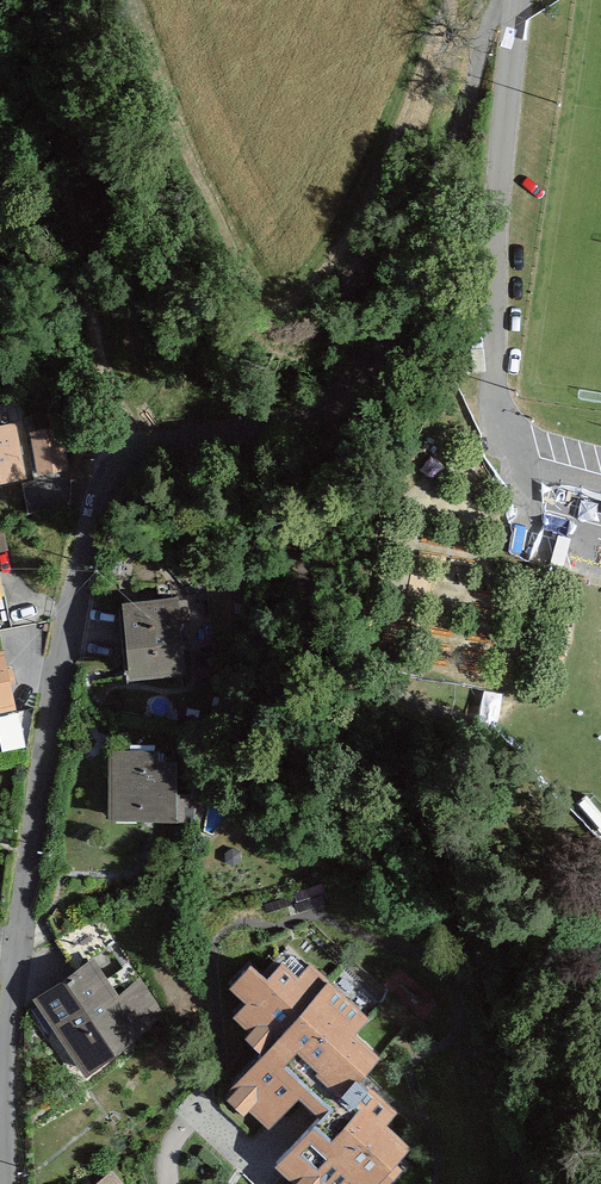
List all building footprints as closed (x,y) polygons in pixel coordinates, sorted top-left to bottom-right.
[(0,428),(0,487),(27,482),(15,425),(0,428)] [(60,427),(29,435),(38,477),(70,470),(60,427)] [(176,602),(121,609),(130,683),(185,676),(176,602)] [(0,653),(0,715),(16,711),(3,652),(0,653)] [(218,655),(196,655),(196,682),(218,682),(218,655)] [(158,753),(112,752),(111,824),(177,825),(196,825),(196,796),(176,796),(177,764),(158,763),(158,753)] [(273,1164),(293,1182),(291,1183),(377,1183),(378,1183),(379,1183),(393,1183),(406,1168),(398,1161),(412,1146),(390,1124),(400,1112),(360,1078),(384,1057),(359,1033),(374,1020),(312,962),(300,975),(284,961),(268,978),(252,963),(231,986),(250,1003),(238,1016),(253,1030),(248,1035),(265,1051),(230,1089),(235,1093),(229,1100),(241,1111),(247,1104),(271,1125),(299,1095),(319,1113),(273,1164)] [(94,962),(32,1003),(86,1082),(116,1061),(165,1014),(141,976),(119,998),(94,962)] [(98,1183),(117,1183),(110,1175),(98,1183)]
